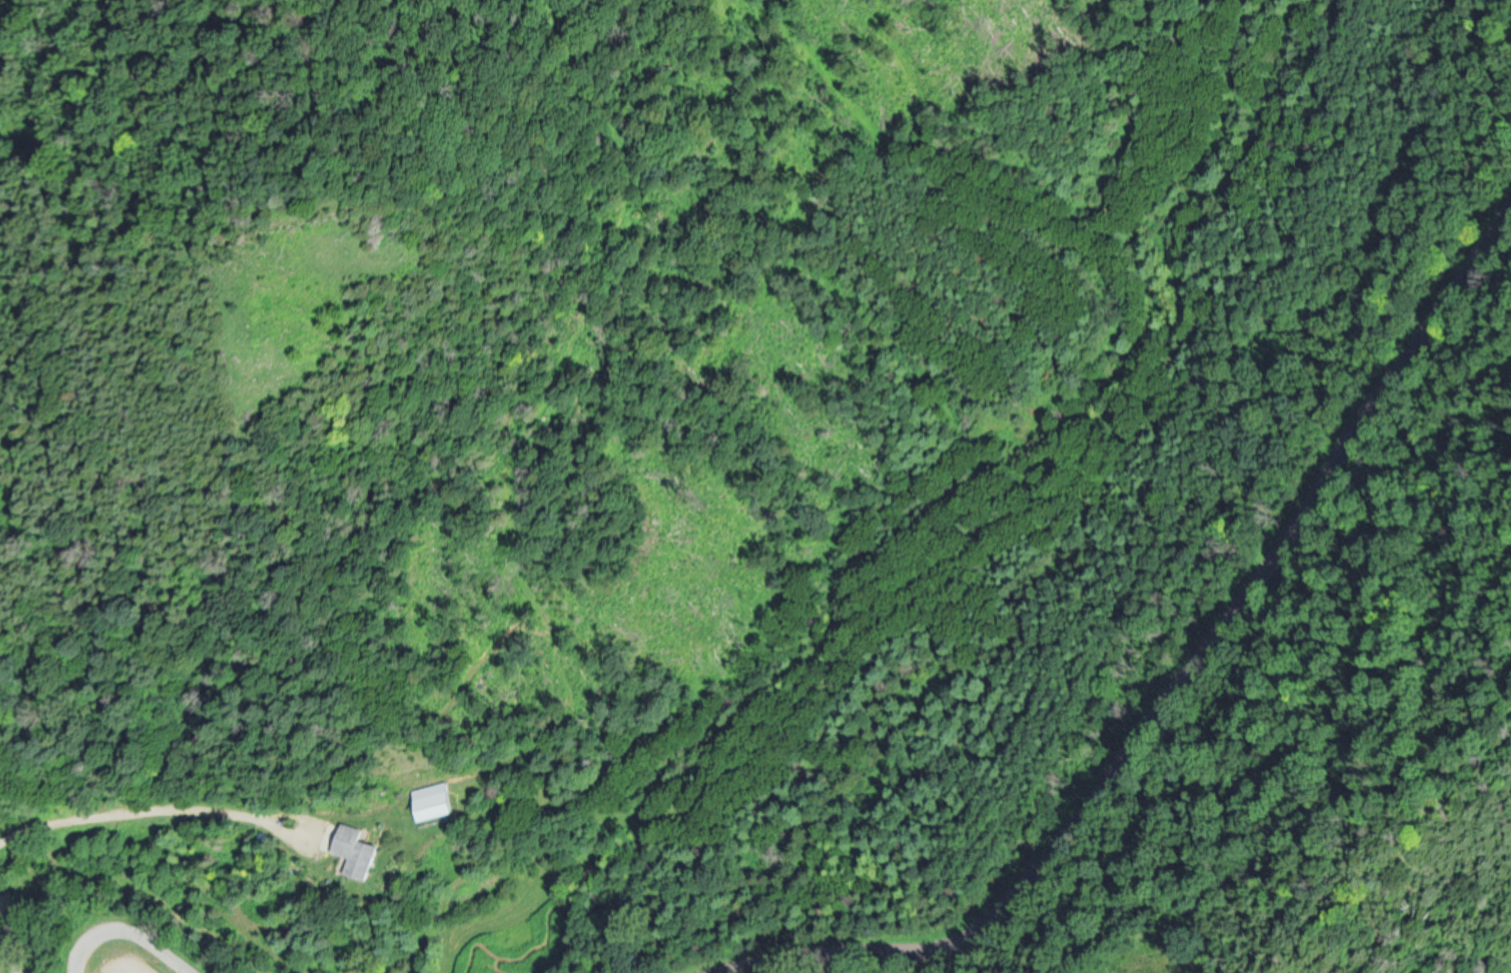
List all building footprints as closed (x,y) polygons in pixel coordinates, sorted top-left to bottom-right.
[(453,813),(446,781),(411,789),(418,821),(453,813)] [(371,880),(379,845),(360,840),(363,828),(341,823),(334,853),(352,857),(347,875),(371,880)]
